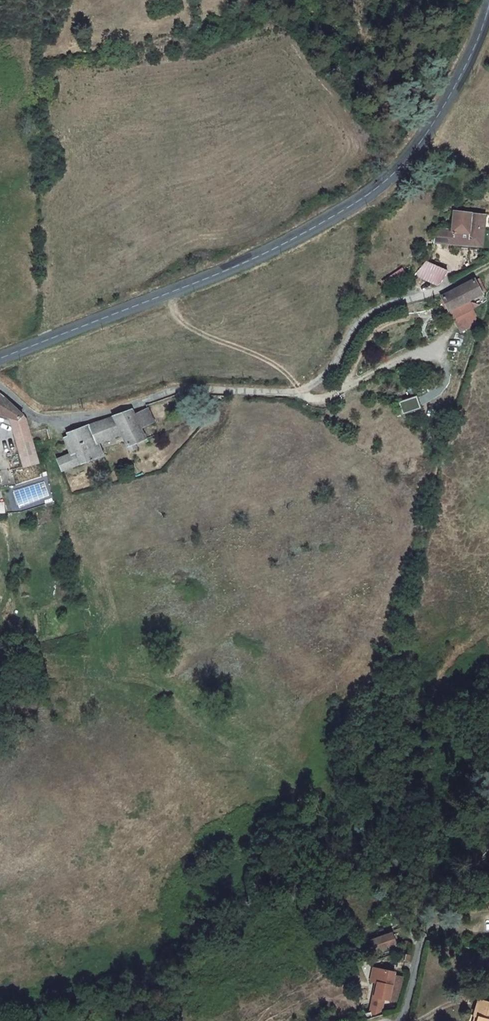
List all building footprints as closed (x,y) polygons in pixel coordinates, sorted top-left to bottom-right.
[(435,228),(434,243),(481,246),(486,216),(456,213),(452,229),(435,228)] [(425,262),(416,276),(436,284),(441,280),(446,271),(425,262)] [(442,297),(441,297),(448,312),(482,294),(475,278),(442,297)] [(0,396),(0,411),(10,416),(21,420),(25,417),(0,396)] [(119,414),(115,415),(122,434),(128,447),(145,440),(140,429),(135,414),(133,409),(119,414)] [(150,409),(135,414),(140,429),(155,422),(150,409)] [(115,415),(91,425),(91,435),(86,437),(90,446),(97,443),(98,444),(122,434),(115,415)] [(21,420),(10,416),(25,468),(41,462),(25,417),(21,420)] [(71,454),(58,460),(63,473),(104,457),(98,444),(97,443),(90,446),(86,437),(91,435),(91,425),(73,432),(67,432),(70,438),(65,440),(71,454)] [(18,485),(14,470),(0,470),(0,487),(18,485)] [(394,944),(391,931),(371,937),(375,949),(394,944)] [(393,971),(372,965),(368,978),(375,981),(371,994),(370,994),(362,1019),(374,1016),(380,997),(394,1001),(401,977),(392,974),(393,971)] [(475,1001),(471,1018),(474,1018),(474,1020),(488,1020),(488,1004),(475,1001)]
